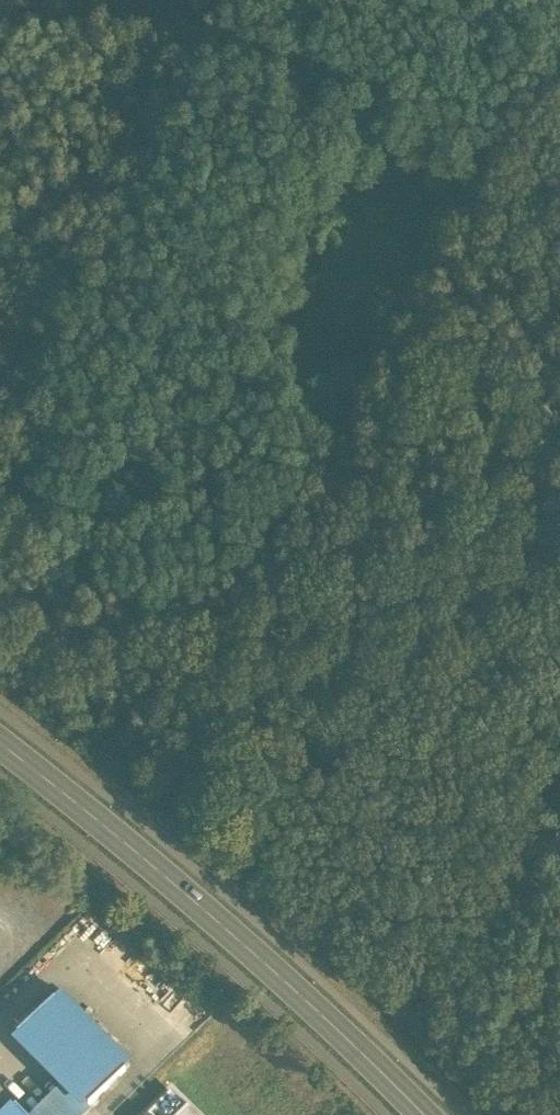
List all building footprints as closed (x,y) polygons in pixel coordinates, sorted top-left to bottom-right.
[(88,1108),(88,1109),(126,1072),(54,1000),(17,1036),(68,1088),(88,1108)] [(40,1114),(81,1114),(88,1108),(68,1088),(40,1114)] [(148,1114),(180,1114),(188,1107),(171,1091),(148,1114)]
